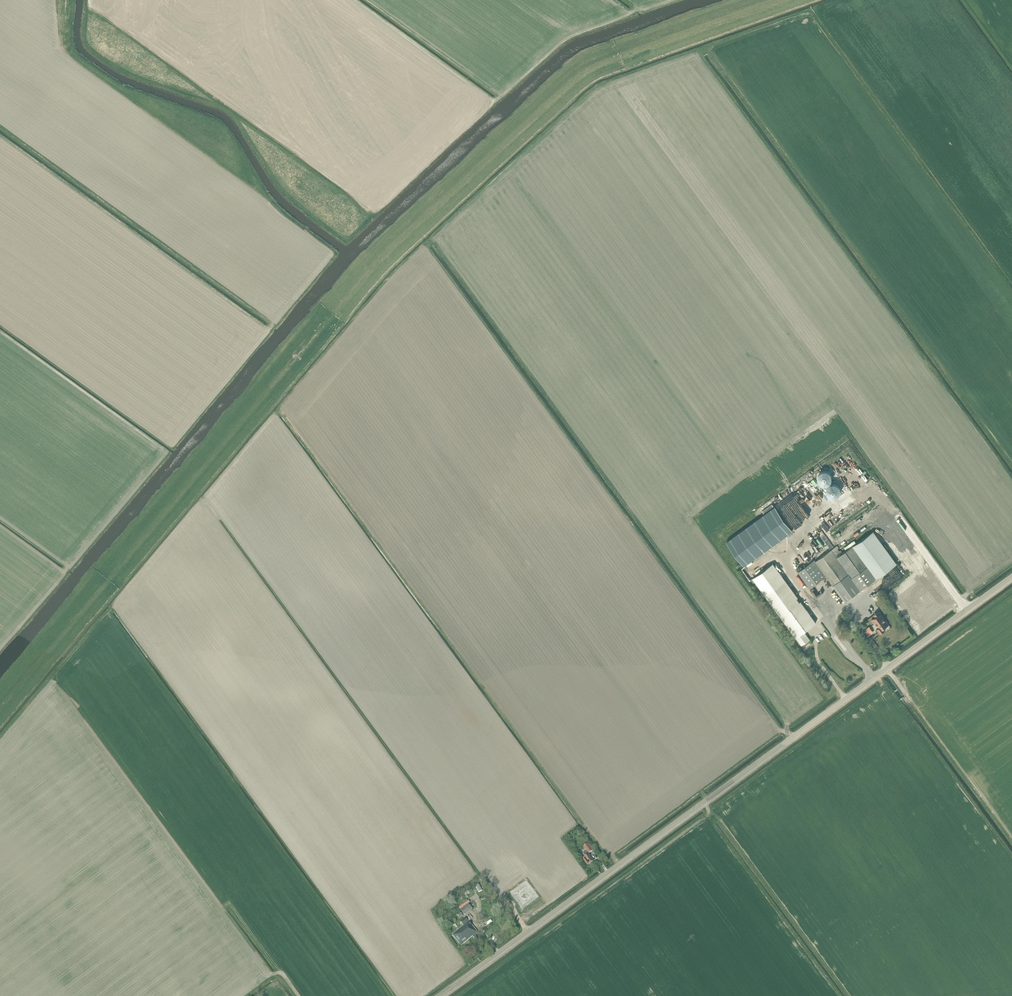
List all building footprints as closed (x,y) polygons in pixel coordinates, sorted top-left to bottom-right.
[(744,566),(793,531),(775,506),(727,542),(744,566)] [(834,548),(816,561),(826,576),(845,601),(871,582),(872,584),(876,581),(875,579),(897,563),(873,531),(853,546),(842,554),(837,557),(836,557),(839,555),(834,548)] [(773,563),(753,578),(802,645),(810,639),(804,631),(816,622),(773,563)] [(875,617),(871,620),(874,624),(875,623),(879,628),(877,629),(880,634),(885,630),(884,628),(889,624),(879,611),(874,615),(875,617)] [(583,847),(588,854),(593,851),(588,843),(583,847)] [(586,851),(583,854),(586,857),(583,859),(588,865),(593,861),(586,851)] [(466,900),(458,906),(464,915),(472,909),(466,900)] [(463,926),(452,935),(461,946),(473,936),(476,940),(480,937),(477,933),(478,932),(469,921),(468,922),(465,919),(461,922),(463,926)]
